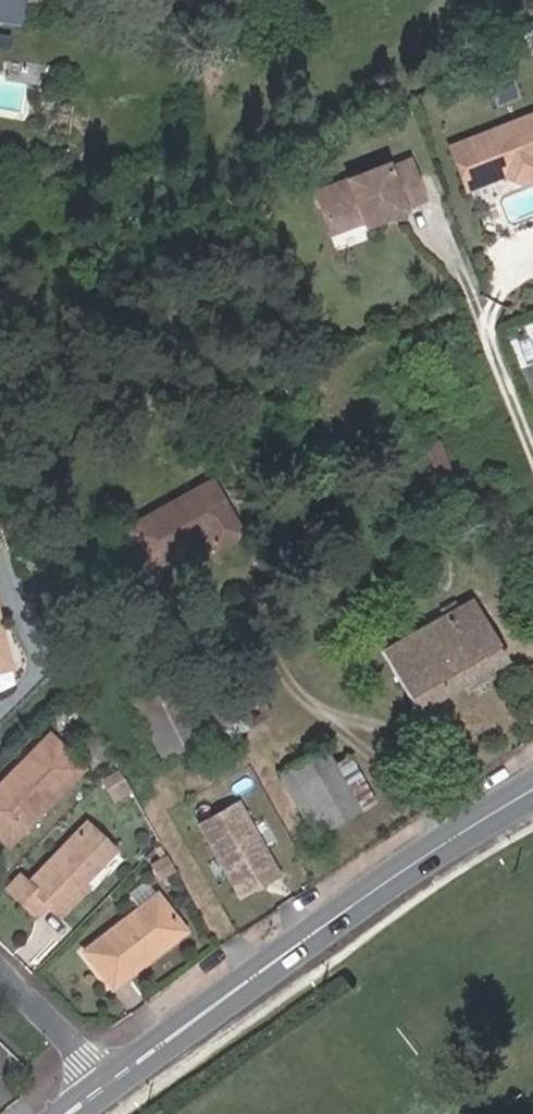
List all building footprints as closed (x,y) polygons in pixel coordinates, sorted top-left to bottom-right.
[(24,22),(26,0),(0,0),(0,19),(24,22)] [(466,195),(502,180),(519,188),(532,183),(532,113),(448,145),(466,195)] [(328,239),(363,226),(365,232),(408,216),(406,210),(427,202),(412,156),(312,191),(328,239)] [(142,572),(201,539),(207,550),(233,534),(206,483),(119,531),(142,572)] [(415,709),(507,659),(473,600),(383,651),(415,709)] [(1,630),(0,630),(0,650),(3,662),(0,663),(0,671),(10,669),(1,630)] [(195,724),(185,707),(170,681),(130,706),(163,762),(203,737),(195,724)] [(6,844),(21,829),(18,826),(36,807),(39,810),(81,768),(50,736),(19,768),(24,774),(0,797),(0,838),(6,844)] [(356,812),(320,746),(275,771),(311,837),(356,812)] [(360,807),(375,800),(353,754),(338,762),(360,807)] [(0,787),(0,797),(24,774),(19,768),(0,787)] [(235,800),(195,823),(237,898),(278,875),(235,800)] [(18,826),(21,829),(26,834),(44,815),(39,810),(36,807),(18,826)] [(57,912),(87,881),(82,877),(111,847),(83,820),(25,880),(19,874),(5,887),(32,912),(44,901),(57,912)] [(82,877),(87,881),(90,885),(119,855),(111,847),(82,877)] [(153,947),(181,926),(159,896),(84,952),(104,978),(108,983),(123,973),(126,978),(158,954),(153,947)] [(186,932),(181,926),(153,947),(158,954),(186,932)] [(123,973),(108,983),(113,988),(126,978),(123,973)]
